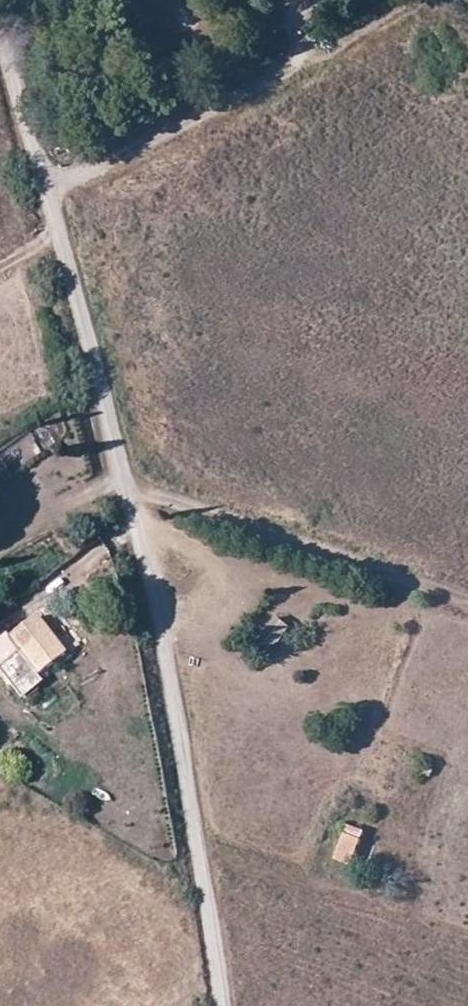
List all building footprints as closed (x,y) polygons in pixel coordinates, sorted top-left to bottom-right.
[(47,685),(43,680),(77,656),(45,613),(9,638),(23,655),(2,670),(25,700),(47,685)] [(276,646),(291,625),(276,614),(260,635),(276,646)] [(333,858),(353,865),(366,829),(346,822),(333,858)]
